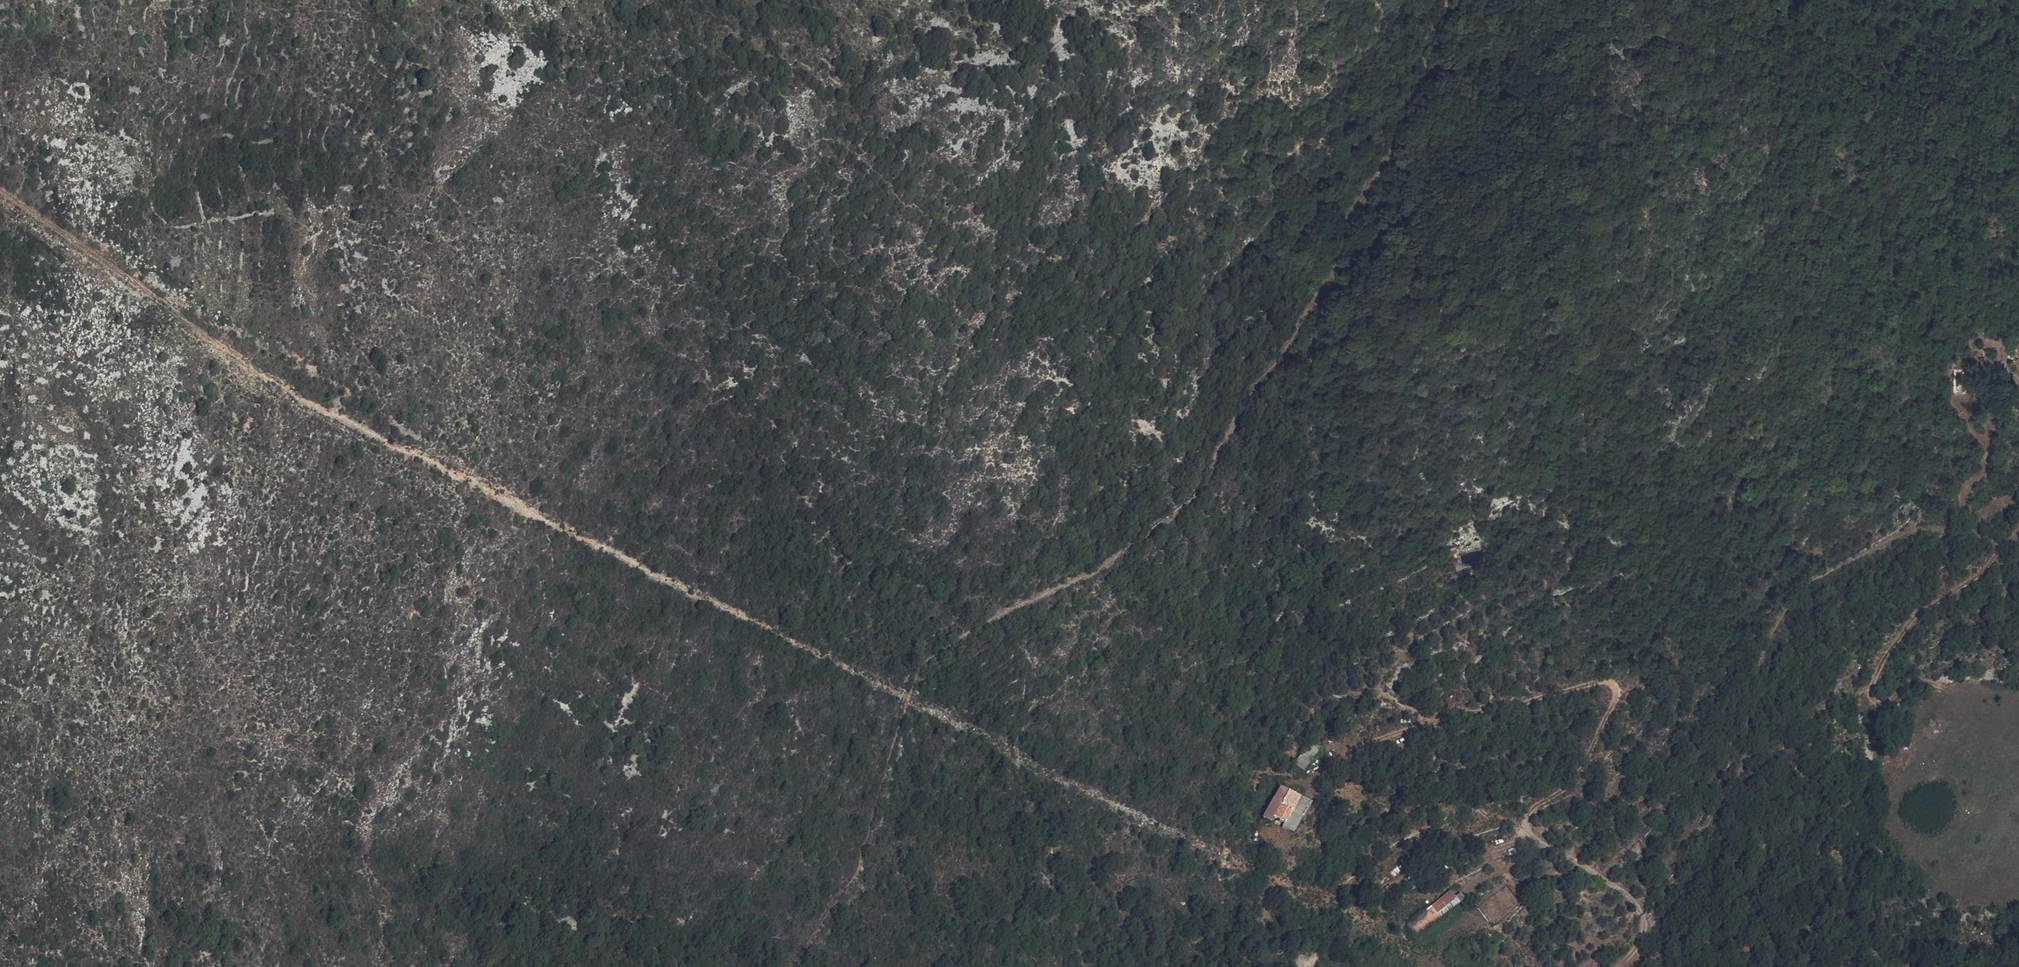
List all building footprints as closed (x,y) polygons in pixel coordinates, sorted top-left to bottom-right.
[(1272,823),(1275,818),(1282,807),(1292,813),(1284,824),(1281,828),(1293,836),(1312,807),(1303,800),(1303,801),(1285,789),(1266,818),(1272,823)] [(1292,813),(1282,807),(1275,818),(1284,824),(1292,813)] [(1442,880),(1395,908),(1403,921),(1450,892),(1442,880)]
